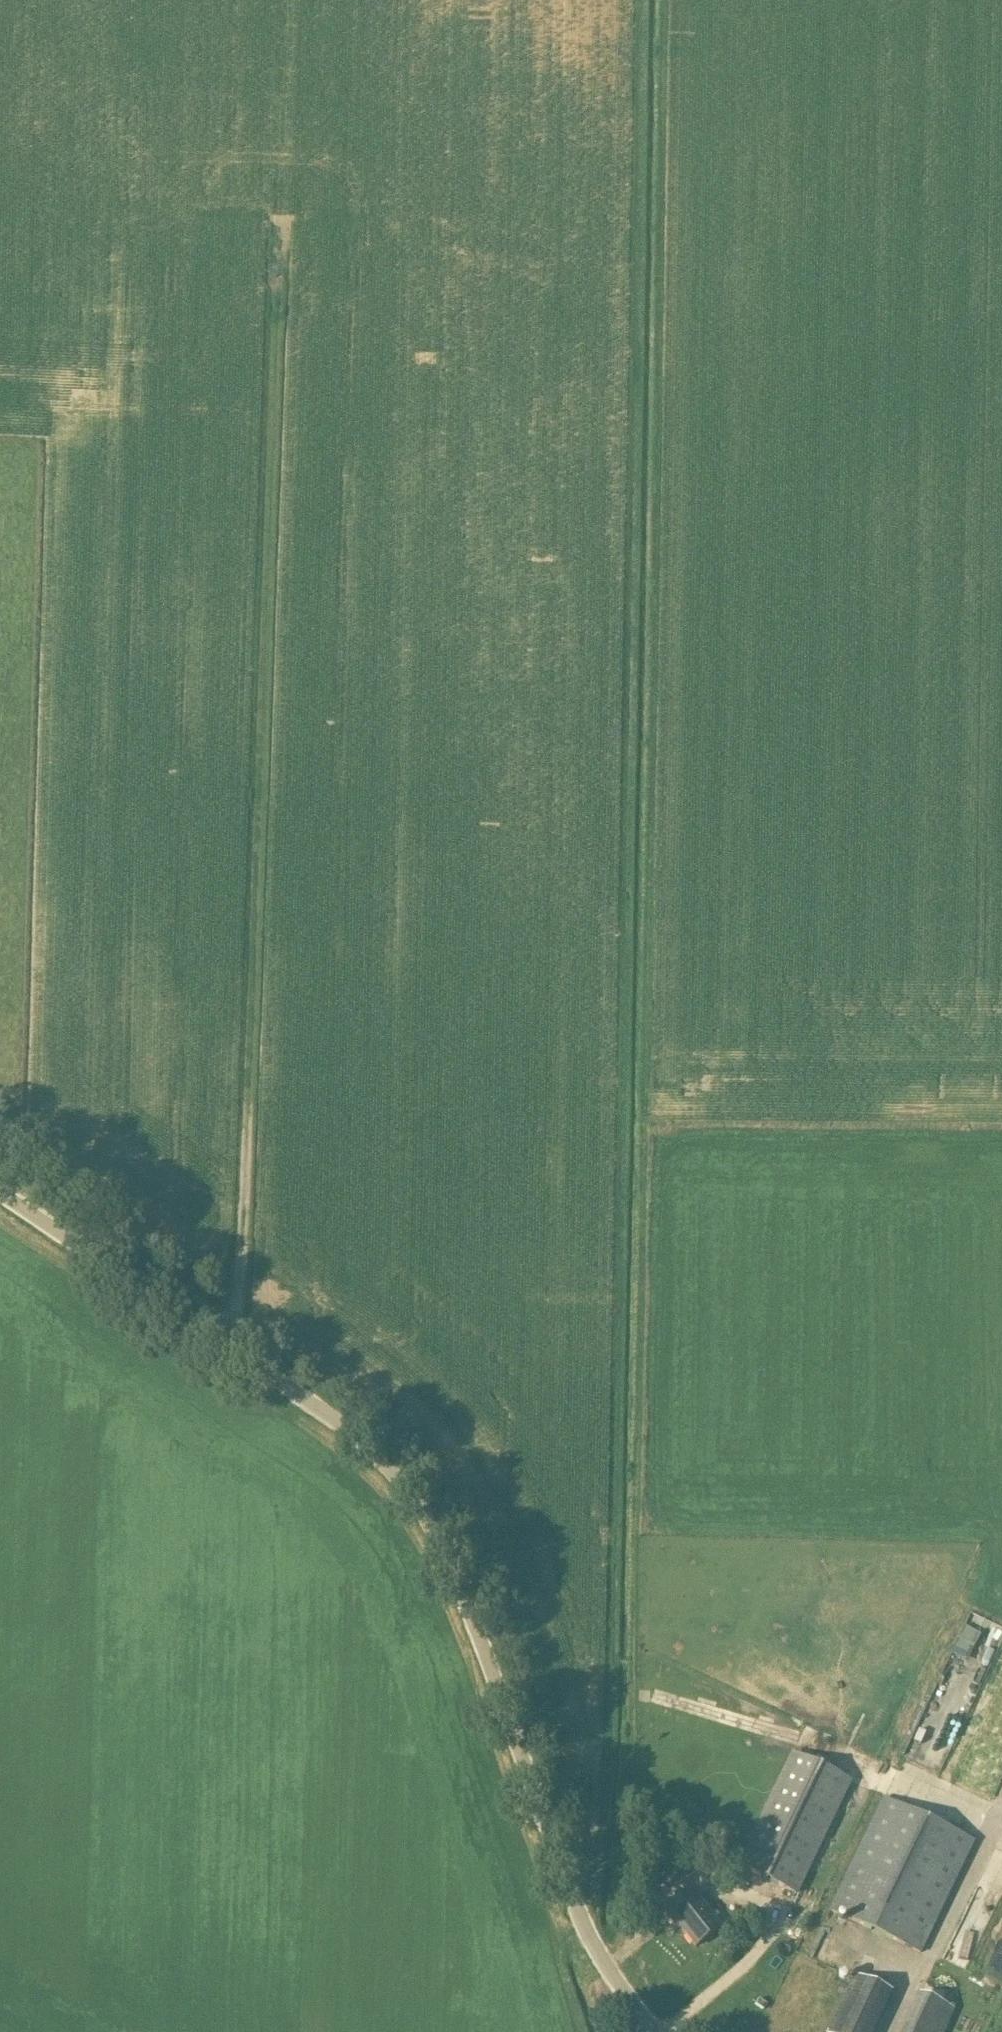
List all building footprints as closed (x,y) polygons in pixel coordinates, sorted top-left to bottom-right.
[(850,1782),(793,1755),(739,1868),(796,1895),(850,1782)] [(884,1799),(831,1911),(920,1954),(974,1842),(884,1799)] [(665,1869),(671,1857),(663,1853),(656,1864),(665,1869)] [(695,1948),(720,1928),(691,1890),(663,1911),(674,1924),(676,1923),(695,1948)] [(893,1993),(855,1975),(829,2031),(875,2031),(893,1993)] [(903,2031),(944,2031),(954,2011),(919,1995),(903,2031)]
